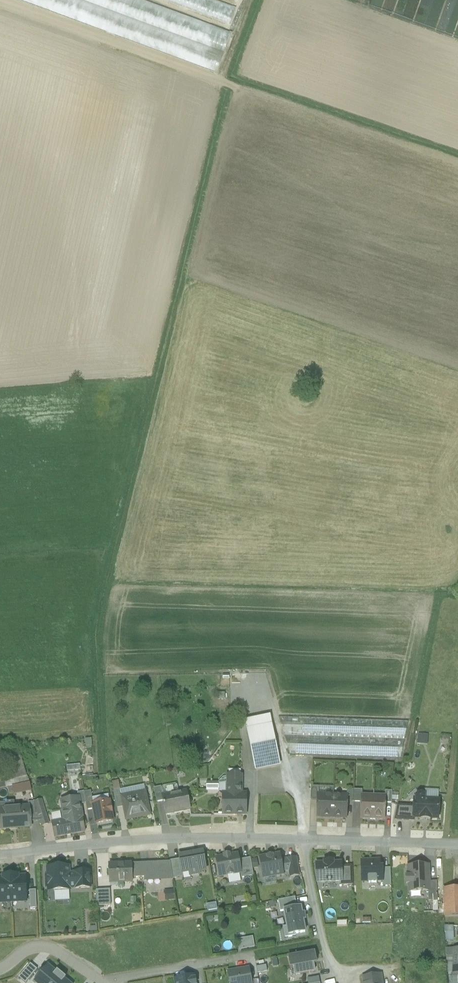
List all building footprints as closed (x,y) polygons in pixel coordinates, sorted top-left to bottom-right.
[(139,0),(16,0),(214,73),(214,74),(216,75),(232,34),(229,33),(139,0)] [(408,722),(278,718),(289,755),(400,759),(408,722)] [(270,727),(248,732),(249,738),(271,734),(270,727)] [(271,734),(249,738),(254,760),(276,756),(271,734)] [(428,744),(428,735),(418,734),(417,744),(428,744)] [(21,756),(5,761),(11,781),(27,777),(21,756)] [(276,756),(254,760),(256,770),(278,765),(276,756)] [(242,776),(228,776),(228,778),(227,794),(241,794),(242,776)] [(27,777),(11,781),(4,783),(5,788),(12,787),(14,793),(14,795),(21,794),(21,792),(31,790),(29,783),(27,777)] [(241,794),(227,794),(228,778),(223,778),(218,782),(218,783),(212,783),(212,781),(211,781),(211,783),(206,783),(206,789),(218,789),(223,794),(223,815),(246,815),(246,794),(241,794)] [(175,784),(163,787),(162,789),(161,789),(163,796),(162,796),(163,801),(164,805),(164,806),(164,808),(164,807),(166,815),(180,812),(180,810),(189,808),(186,792),(178,793),(177,786),(175,784)] [(161,787),(153,789),(156,803),(163,801),(162,796),(163,796),(161,789),(161,787)] [(319,787),(311,787),(310,801),(317,801),(318,795),(319,787)] [(362,791),(354,790),(353,802),(361,803),(361,797),(362,797),(362,791)] [(84,792),(77,793),(78,798),(79,798),(80,805),(86,804),(84,793),(84,792)] [(84,793),(86,804),(87,811),(93,810),(93,805),(91,792),(84,793)] [(146,794),(120,799),(125,821),(137,818),(137,820),(151,817),(146,794)] [(318,795),(317,801),(317,817),(332,818),(333,796),(318,795)] [(439,801),(424,800),(424,797),(422,795),(419,795),(416,797),(416,800),(414,800),(414,807),(413,818),(414,818),(420,818),(420,819),(421,819),(429,820),(430,819),(430,818),(438,819),(439,801)] [(347,796),(333,796),(332,818),(347,818),(347,802),(347,796)] [(362,797),(361,797),(361,803),(361,819),(373,819),(373,797),(362,797)] [(385,798),(373,797),(373,819),(384,820),(385,804),(385,798)] [(78,798),(63,801),(61,803),(65,821),(74,819),(74,817),(82,815),(80,805),(79,798),(78,798)] [(41,800),(34,802),(36,814),(39,814),(39,817),(45,815),(41,800)] [(93,805),(93,810),(96,825),(113,822),(111,813),(112,813),(111,806),(110,807),(109,802),(93,805)] [(0,804),(0,822),(1,830),(10,829),(10,826),(30,825),(30,822),(30,816),(29,808),(15,809),(14,803),(0,804)] [(414,807),(397,806),(394,820),(414,821),(414,818),(413,818),(414,807)] [(36,815),(30,816),(30,822),(40,821),(39,817),(39,814),(36,814),(36,815)] [(45,815),(39,817),(40,821),(42,826),(49,824),(45,815)] [(65,821),(52,823),(54,838),(85,832),(82,815),(74,817),(74,819),(65,821)] [(203,853),(179,857),(180,860),(182,874),(183,874),(189,873),(190,876),(199,875),(199,872),(206,871),(203,853)] [(216,859),(219,878),(240,874),(241,873),(238,861),(237,855),(230,856),(229,855),(224,856),(224,857),(216,859)] [(280,855),(260,859),(263,878),(283,875),(283,872),(289,871),(287,860),(281,861),(280,855)] [(296,858),(287,860),(289,871),(290,877),(299,876),(296,858)] [(250,859),(238,861),(241,873),(240,874),(241,878),(254,876),(250,859)] [(180,860),(170,862),(172,876),(173,879),(183,877),(183,874),(182,874),(180,860)] [(379,861),(361,862),(362,882),(369,882),(369,884),(376,883),(376,882),(382,881),(383,881),(382,869),(379,869),(379,861)] [(170,862),(144,864),(145,878),(145,877),(172,876),(170,862)] [(316,864),(317,882),(341,881),(342,881),(341,867),(341,863),(332,864),(332,862),(324,862),(324,864),(316,864)] [(144,864),(132,864),(132,865),(132,878),(145,878),(144,864)] [(132,865),(109,866),(110,884),(132,883),(132,878),(132,865)] [(428,866),(409,867),(409,877),(406,877),(406,884),(409,884),(410,892),(428,892),(429,892),(429,882),(428,866)] [(68,867),(48,868),(48,876),(46,877),(47,888),(54,887),(54,892),(69,891),(70,889),(76,888),(75,875),(69,875),(68,867)] [(353,885),(352,867),(341,867),(342,881),(341,881),(341,885),(353,885)] [(383,887),(391,887),(390,869),(382,869),(383,881),(382,881),(383,887)] [(75,873),(75,875),(76,888),(76,890),(90,889),(89,872),(75,873)] [(12,902),(10,876),(7,876),(7,878),(0,879),(0,903),(12,902)] [(10,876),(12,902),(27,901),(26,877),(14,878),(14,876),(10,876)] [(437,882),(429,882),(429,892),(428,892),(428,902),(433,902),(437,901),(437,882)] [(443,889),(444,895),(443,895),(443,896),(444,896),(444,903),(444,910),(444,911),(445,917),(457,917),(457,888),(443,889)] [(111,907),(110,890),(96,891),(97,907),(111,907)] [(295,898),(278,901),(280,912),(284,911),(297,909),(295,898)] [(297,909),(284,911),(287,927),(283,928),(285,938),(295,936),(295,934),(305,933),(303,921),(305,920),(304,914),(302,915),(301,908),(297,909)] [(240,949),(255,947),(254,937),(238,939),(240,949)] [(293,968),(295,976),(314,972),(312,960),(315,959),(314,952),(288,957),(290,969),(293,968)] [(30,964),(19,978),(24,982),(27,982),(37,970),(30,964)] [(34,982),(55,982),(60,976),(47,966),(34,982)] [(229,973),(230,982),(251,982),(248,969),(229,973)] [(362,977),(363,982),(382,982),(381,974),(362,977)]
